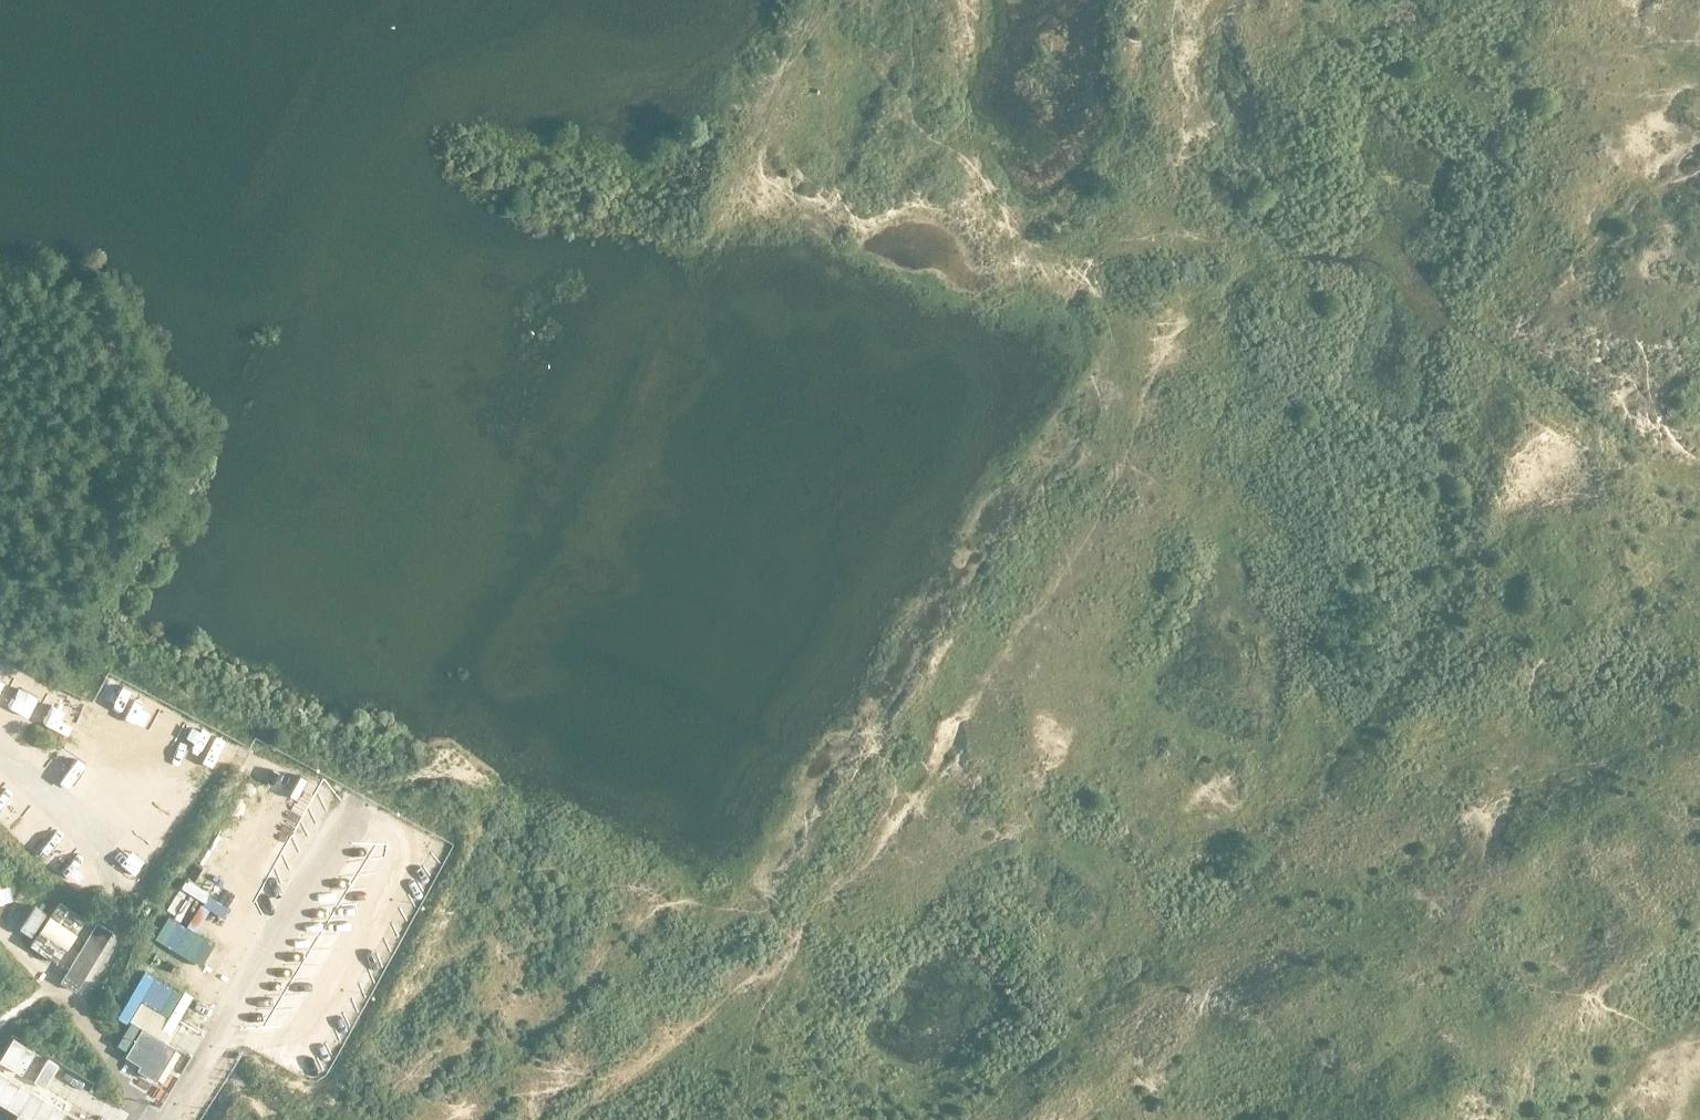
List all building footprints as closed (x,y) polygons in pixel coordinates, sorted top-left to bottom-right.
[(42,689),(32,709),(54,719),(64,699),(42,689)] [(48,872),(63,883),(74,868),(59,857),(48,872)] [(181,879),(176,895),(213,905),(218,889),(181,879)] [(42,941),(69,959),(98,915),(71,897),(42,941)] [(107,915),(71,974),(87,983),(123,923),(107,915)] [(196,962),(209,939),(170,916),(156,939),(196,962)] [(123,955),(139,965),(146,953),(130,944),(123,955)] [(215,949),(198,959),(208,977),(225,968),(215,949)] [(141,1049),(137,1055),(151,1064),(149,1068),(166,1079),(185,1047),(180,1044),(192,1023),(152,999),(139,1020),(141,1021),(135,1032),(138,1034),(132,1044),(141,1049)]
